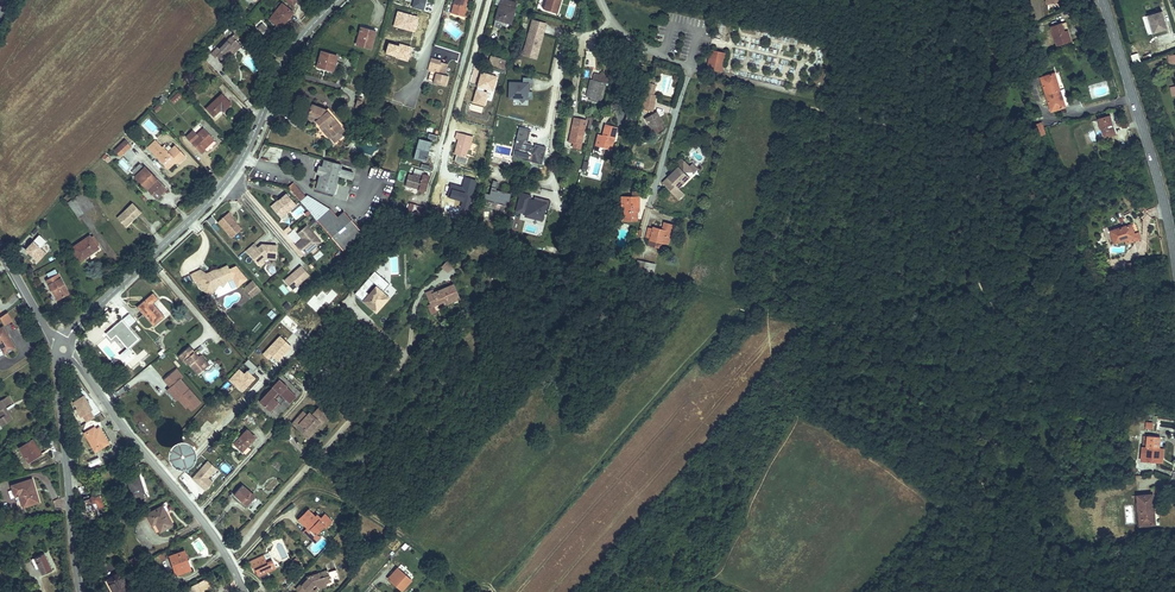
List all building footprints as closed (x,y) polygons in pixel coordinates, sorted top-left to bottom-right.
[(283,0),(278,0),(268,15),(280,23),(287,13),(286,12),(291,5),(283,0)] [(446,5),(458,8),(460,0),(448,0),(446,5)] [(490,20),(496,22),(498,14),(506,17),(511,0),(495,0),(490,20)] [(1161,2),(1147,7),(1154,24),(1167,19),(1161,2)] [(1152,25),(1154,24),(1147,7),(1145,7),(1152,25)] [(544,17),(530,13),(529,17),(542,22),(544,17)] [(1066,35),(1063,24),(1060,16),(1050,20),(1058,38),(1066,35)] [(541,26),(542,22),(529,17),(527,22),(541,26)] [(261,20),(255,25),(263,33),(268,27),(261,20)] [(358,21),(354,38),(368,42),(372,24),(358,21)] [(537,38),(535,37),(537,31),(539,31),(541,26),(527,22),(520,44),(529,47),(531,43),(535,44),(537,38)] [(211,53),(213,51),(222,60),(226,55),(225,53),(228,50),(228,49),(237,40),(232,35),(231,36),(227,33),(224,36),(223,35),(215,43),(208,50),(211,53)] [(533,51),(535,44),(531,43),(529,47),(520,44),(519,47),(533,51)] [(257,50),(252,45),(248,48),(253,54),(257,50)] [(320,47),(316,63),(332,67),(336,50),(320,47)] [(440,51),(432,49),(429,62),(432,63),(430,70),(441,73),(444,64),(441,63),(443,55),(439,54),(440,51)] [(708,66),(718,69),(719,62),(725,63),(727,53),(721,52),(719,53),(717,53),(717,51),(712,50),(708,66)] [(1130,55),(1134,65),(1141,62),(1138,53),(1130,55)] [(487,56),(485,66),(500,69),(502,60),(487,56)] [(1041,70),(1050,105),(1065,101),(1055,66),(1041,70)] [(592,67),(586,91),(598,94),(604,70),(592,67)] [(518,76),(505,75),(504,92),(513,92),(518,96),(522,92),(528,93),(528,85),(525,85),(523,85),(523,76),(526,77),(528,77),(528,71),(519,71),(518,76)] [(645,80),(642,89),(649,91),(652,81),(645,80)] [(227,97),(217,87),(202,102),(210,110),(216,104),(215,103),(217,101),(220,104),(227,97)] [(637,106),(648,108),(652,92),(649,91),(642,89),(637,106)] [(174,104),(182,97),(177,92),(170,100),(174,104)] [(319,117),(319,118),(327,128),(339,118),(324,101),(310,93),(304,107),(314,112),(319,117)] [(642,114),(651,130),(660,124),(658,120),(660,119),(652,107),(642,114)] [(1110,108),(1099,111),(1104,130),(1114,127),(1111,119),(1113,119),(1110,108)] [(570,112),(564,136),(576,139),(582,115),(570,112)] [(627,115),(624,124),(633,127),(636,118),(627,115)] [(1064,115),(1055,118),(1057,125),(1067,122),(1064,115)] [(1044,127),(1042,121),(1041,118),(1033,120),(1036,129),(1044,127)] [(208,131),(197,120),(184,134),(196,146),(199,142),(198,141),(208,131)] [(537,158),(541,140),(530,138),(530,140),(527,139),(527,137),(523,136),(526,123),(515,120),(509,142),(528,147),(526,155),(537,158)] [(595,130),(592,142),(597,144),(598,140),(606,142),(609,133),(612,134),(615,124),(603,121),(600,131),(595,130)] [(470,129),(458,126),(457,131),(455,131),(451,146),(462,148),(463,141),(465,135),(468,136),(470,129)] [(147,131),(139,139),(160,160),(167,152),(171,156),(179,148),(168,138),(162,144),(159,141),(155,145),(152,141),(155,139),(147,131)] [(120,133),(109,144),(114,150),(126,139),(120,133)] [(598,140),(597,144),(609,147),(612,134),(609,133),(606,142),(598,140)] [(507,150),(526,155),(528,147),(509,142),(507,150)] [(284,149),(279,160),(296,167),(301,156),(284,149)] [(321,152),(313,181),(330,186),(338,157),(321,152)] [(676,160),(659,178),(676,194),(682,188),(676,183),(687,171),(681,165),(686,160),(678,152),(673,157),(676,160)] [(108,163),(111,159),(104,154),(101,158),(108,163)] [(686,160),(681,165),(693,165),(696,162),(690,156),(686,160)] [(124,158),(118,162),(124,170),(129,166),(124,158)] [(145,165),(138,159),(128,168),(149,189),(154,184),(155,185),(160,180),(150,171),(147,174),(141,168),(145,165)] [(406,161),(403,170),(417,174),(419,165),(406,161)] [(420,166),(419,165),(417,174),(423,176),(427,164),(421,162),(420,166)] [(150,171),(145,165),(141,168),(147,174),(150,171)] [(504,194),(506,186),(491,182),(493,174),(489,173),(485,187),(480,186),(477,197),(483,198),(484,194),(500,198),(501,194),(504,194)] [(296,183),(290,177),(287,179),(292,186),(296,183)] [(296,183),(292,186),(299,195),(302,190),(296,183)] [(346,201),(350,188),(337,183),(333,197),(346,201)] [(275,193),(268,199),(277,209),(292,196),(282,185),(274,192),(275,193)] [(542,207),(546,194),(530,190),(529,195),(525,194),(526,189),(516,186),(512,204),(521,206),(520,209),(537,213),(539,207),(542,207)] [(302,190),(299,195),(315,213),(324,204),(326,201),(303,188),(302,190)] [(620,213),(633,212),(632,196),(635,196),(635,190),(617,191),(617,196),(620,196),(620,213)] [(128,195),(113,209),(119,216),(126,209),(128,211),(136,204),(128,195)] [(225,202),(213,212),(227,228),(237,219),(227,207),(228,206),(225,202)] [(324,204),(315,213),(322,222),(332,212),(324,204)] [(332,212),(322,222),(337,240),(355,220),(339,205),(332,212)] [(121,218),(128,211),(126,209),(119,216),(121,218)] [(289,234),(299,245),(304,241),(303,236),(306,233),(311,235),(315,231),(301,214),(292,222),(296,228),(298,229),(296,231),(294,229),(289,234)] [(649,224),(645,223),(642,231),(647,232),(660,236),(664,237),(669,218),(661,216),(658,224),(650,221),(649,224)] [(1131,231),(1128,219),(1107,225),(1111,239),(1122,236),(1121,234),(1131,231)] [(89,234),(82,224),(64,237),(72,249),(83,241),(85,243),(92,239),(90,236),(92,235),(91,233),(89,234)] [(658,241),(660,236),(647,232),(645,237),(658,241)] [(249,233),(241,240),(251,253),(255,250),(257,252),(261,248),(270,249),(272,237),(257,235),(256,238),(254,240),(253,238),(249,233)] [(40,248),(46,241),(38,235),(25,250),(38,262),(46,253),(40,248)] [(634,253),(632,260),(649,266),(651,261),(645,260),(646,256),(634,253)] [(303,264),(295,254),(278,269),(286,278),(303,264)] [(225,278),(228,274),(236,269),(229,258),(221,262),(215,264),(216,266),(216,268),(212,270),(209,269),(201,265),(193,270),(197,277),(198,276),(202,283),(209,287),(212,282),(221,278),(225,278)] [(385,274),(370,260),(367,273),(376,281),(375,282),(370,277),(363,284),(360,281),(349,282),(356,289),(361,284),(362,285),(358,290),(368,300),(373,294),(376,297),(383,289),(376,283),(385,274)] [(367,273),(370,260),(349,282),(360,281),(367,273)] [(448,274),(453,268),(446,261),(440,267),(448,274)] [(61,281),(51,262),(38,268),(43,279),(45,278),(50,287),(61,281)] [(258,281),(251,273),(244,278),(252,287),(258,281)] [(427,282),(420,284),(424,294),(436,289),(441,287),(442,291),(452,287),(447,274),(427,282)] [(252,287),(244,278),(242,280),(250,289),(252,287)] [(134,297),(150,316),(161,307),(149,294),(154,289),(149,284),(134,297)] [(123,339),(134,330),(117,310),(101,324),(106,330),(111,325),(123,339)] [(272,319),(276,314),(271,310),(266,314),(272,319)] [(182,334),(171,343),(179,351),(180,350),(188,359),(197,351),(191,344),(190,345),(186,340),(187,339),(182,334)] [(188,359),(191,362),(202,352),(193,342),(191,344),(197,351),(188,359)] [(106,345),(101,351),(110,360),(116,355),(106,345)] [(173,360),(166,353),(165,355),(171,362),(173,360)] [(153,365),(160,372),(177,391),(180,389),(183,393),(190,387),(169,364),(171,362),(165,355),(153,365)] [(175,393),(177,391),(160,372),(156,375),(166,385),(167,384),(175,393)] [(301,392),(282,373),(253,403),(273,422),(301,392)] [(92,400),(90,395),(89,396),(88,394),(89,394),(84,386),(74,392),(77,398),(76,399),(81,407),(83,406),(86,412),(94,408),(90,401),(92,400)] [(305,409),(294,422),(298,426),(301,422),(311,431),(320,420),(323,422),(331,412),(322,404),(315,413),(311,410),(309,413),(305,409)] [(108,437),(99,419),(94,422),(90,420),(85,423),(94,440),(99,437),(101,440),(108,437)] [(301,422),(298,426),(310,436),(323,422),(320,420),(311,431),(301,422)] [(247,427),(235,441),(243,449),(256,435),(247,427)] [(1141,428),(1142,439),(1142,454),(1154,453),(1154,446),(1156,446),(1156,438),(1154,438),(1153,427),(1141,428)] [(32,453),(23,440),(11,449),(21,463),(25,460),(25,458),(32,453)] [(178,441),(175,442),(173,444),(172,447),(172,450),(172,452),(174,455),(176,457),(178,458),(181,458),(184,458),(187,457),(189,455),(190,452),(190,449),(190,446),(188,444),(186,442),(184,441),(181,440),(178,441)] [(150,442),(146,446),(153,455),(156,451),(157,450),(150,442)] [(272,445),(266,452),(275,459),(281,453),(272,445)] [(89,467),(101,463),(99,457),(87,461),(89,467)] [(207,460),(190,478),(205,492),(213,483),(208,478),(216,469),(207,460)] [(133,476),(138,492),(143,491),(137,474),(133,476)] [(1131,490),(1133,513),(1147,512),(1145,481),(1150,481),(1149,474),(1141,475),(1142,482),(1130,483),(1131,490)] [(132,495),(138,492),(133,476),(126,478),(132,495)] [(12,488),(15,498),(17,497),(21,510),(37,505),(31,483),(12,488)] [(241,483),(234,492),(247,503),(255,494),(241,483)] [(80,492),(85,507),(92,505),(95,513),(104,509),(96,486),(80,492)] [(298,499),(288,510),(300,521),(296,525),(304,532),(308,526),(307,525),(315,517),(316,518),(322,511),(316,505),(312,509),(309,506),(307,508),(298,499)] [(92,505),(85,507),(88,515),(95,513),(92,505)] [(172,523),(161,505),(146,514),(151,523),(154,521),(160,531),(172,523)] [(140,507),(133,511),(136,516),(144,512),(140,507)] [(113,513),(117,519),(123,516),(120,510),(113,513)] [(317,519),(324,512),(322,511),(316,518),(317,519)] [(309,550),(316,556),(328,545),(321,538),(309,550)] [(259,543),(244,549),(247,558),(248,557),(250,563),(252,562),(259,559),(269,556),(267,550),(262,551),(259,543)] [(297,549),(292,544),(287,549),(292,554),(297,549)] [(186,557),(185,550),(170,553),(173,569),(185,567),(184,557),(186,557)] [(382,565),(396,577),(401,571),(398,569),(403,564),(392,554),(382,565)] [(51,572),(41,556),(32,561),(41,577),(51,572)] [(132,568),(142,565),(139,556),(129,560),(132,568)] [(310,564),(298,569),(287,581),(292,586),(296,582),(298,584),(301,587),(305,582),(303,580),(306,576),(310,579),(318,576),(317,573),(323,571),(321,565),(312,569),(310,564)] [(121,570),(108,577),(117,591),(121,591),(130,586),(121,570)] [(330,572),(332,580),(338,579),(336,570),(330,572)] [(196,591),(198,591),(209,586),(204,575),(191,582),(196,591)] [(305,582),(301,587),(304,589),(312,581),(310,579),(306,576),(303,580),(305,582)]
